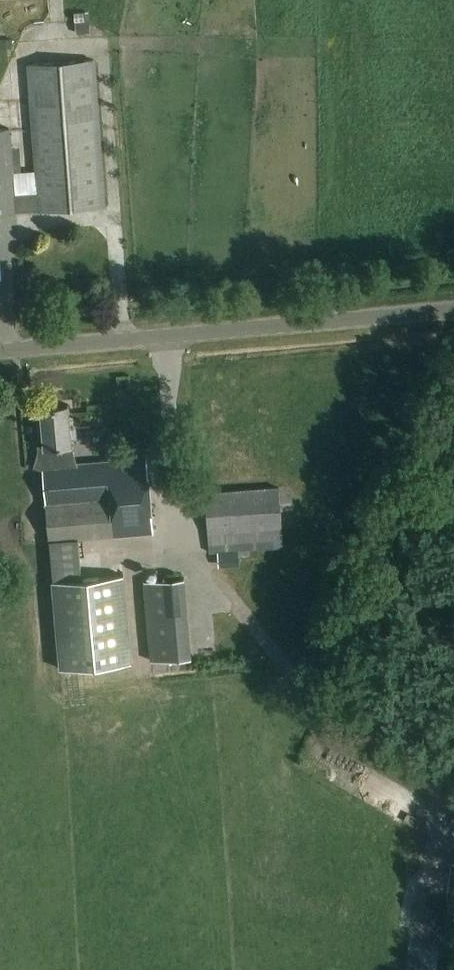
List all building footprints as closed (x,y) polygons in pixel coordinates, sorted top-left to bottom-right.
[(89,11),(75,12),(76,33),(90,32),(89,11)] [(0,39),(0,49),(13,48),(12,38),(0,39)] [(94,59),(29,64),(37,171),(13,173),(10,128),(0,129),(0,213),(16,211),(16,210),(40,209),(40,210),(105,205),(94,59)] [(39,450),(34,467),(42,469),(49,540),(49,542),(60,669),(132,663),(125,575),(82,578),(79,539),(152,532),(145,458),(72,465),(66,406),(41,408),(44,444),(38,444),(39,450)] [(280,487),(206,492),(210,553),(284,548),(280,487)] [(236,556),(217,557),(218,574),(237,573),(236,556)] [(185,577),(144,581),(151,661),(192,657),(185,577)]
